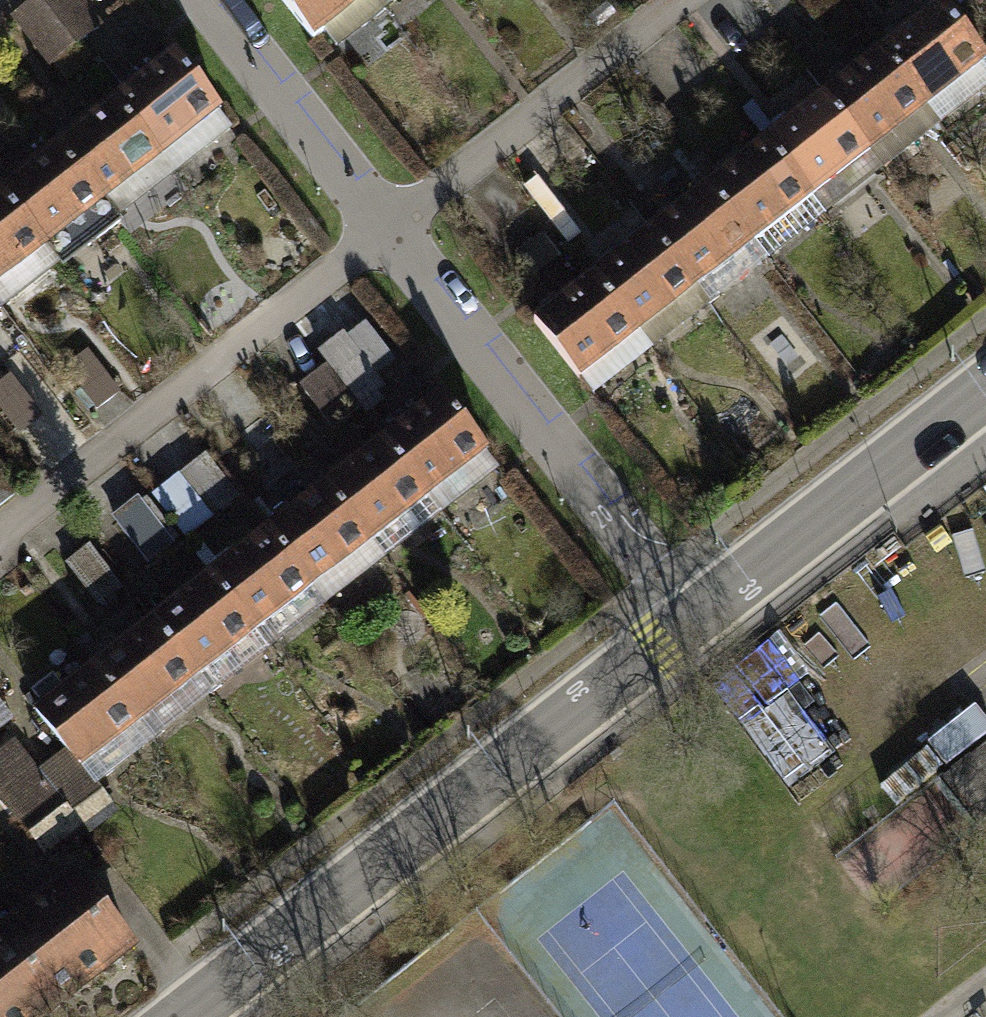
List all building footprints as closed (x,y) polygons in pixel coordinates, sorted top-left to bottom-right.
[(46,69),(98,32),(75,0),(35,0),(10,19),(46,69)] [(322,50),(336,39),(347,53),(391,18),(376,0),(282,0),(322,50)] [(391,18),(414,0),(376,0),(391,18)] [(893,175),(951,130),(893,55),(850,0),(799,0),(797,2),(859,82),(835,100),(893,175)] [(951,130),(985,103),(985,55),(951,10),(893,55),(951,130)] [(115,101),(182,185),(239,140),(171,56),(115,101)] [(777,145),(835,220),(842,214),(851,225),(877,205),(869,194),(893,175),(835,100),(828,106),(818,93),(792,113),(802,126),(777,145)] [(58,146),(126,230),(182,185),(115,101),(58,146)] [(719,191),(777,265),(789,255),(799,268),(837,239),(827,226),(835,220),(777,145),(719,191)] [(2,190),(70,275),(126,230),(58,146),(2,190)] [(13,320),(70,275),(2,190),(0,192),(0,303),(13,320)] [(660,236),(718,310),(777,265),(719,191),(660,236)] [(602,281),(660,355),(718,310),(660,236),(602,281)] [(566,264),(546,239),(519,260),(539,285),(566,264)] [(544,326),(602,400),(612,393),(619,403),(640,387),(632,377),(660,355),(602,281),(544,326)] [(13,320),(0,303),(0,330),(13,320)] [(373,417),(379,424),(404,404),(352,337),(327,357),(336,370),(373,417)] [(96,354),(71,372),(105,417),(129,398),(96,354)] [(0,376),(0,412),(26,446),(58,422),(14,365),(0,376)] [(336,370),(308,392),(345,439),(373,417),(336,370)] [(397,438),(456,513),(516,467),(457,392),(397,438)] [(338,484),(396,559),(456,513),(397,438),(338,484)] [(212,459),(161,499),(199,548),(250,508),(212,459)] [(278,530),(337,605),(396,559),(338,484),(278,530)] [(153,506),(125,528),(158,571),(187,549),(153,506)] [(218,576),(277,651),(337,605),(278,530),(218,576)] [(95,552),(73,569),(113,620),(135,603),(95,552)] [(159,622),(217,697),(277,651),(218,576),(159,622)] [(99,668),(158,743),(217,697),(159,622),(99,668)] [(29,843),(75,807),(84,819),(113,797),(103,785),(158,743),(99,668),(39,714),(72,756),(49,773),(23,741),(0,758),(0,806),(29,843)] [(985,742),(985,713),(983,709),(935,740),(951,765),(985,742)] [(57,1003),(134,943),(73,866),(0,923),(0,930),(57,1003)] [(57,1003),(0,930),(0,1016),(39,1016),(57,1003)]
